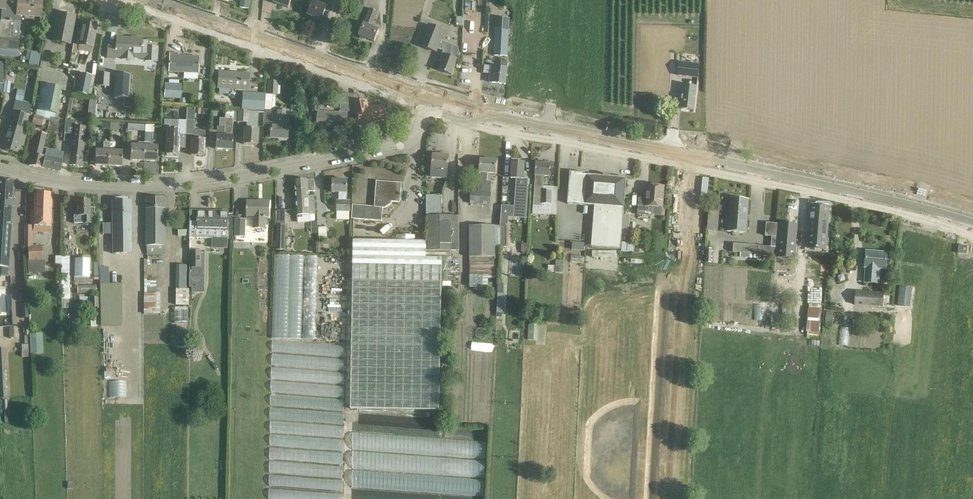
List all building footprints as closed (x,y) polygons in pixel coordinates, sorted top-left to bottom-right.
[(5,0),(0,0),(0,8),(2,8),(1,21),(0,21),(0,22),(0,56),(7,56),(11,6),(5,5),(5,0)] [(7,56),(17,57),(20,15),(40,17),(42,0),(40,0),(18,0),(17,6),(11,6),(7,56)] [(308,15),(321,20),(327,6),(324,5),(326,1),(329,2),(329,0),(319,0),(318,3),(314,1),(308,15)] [(365,39),(365,38),(375,42),(379,30),(372,26),(378,11),(370,8),(364,23),(363,23),(358,35),(360,36),(360,37),(365,39)] [(58,13),(52,41),(70,44),(75,15),(67,14),(67,15),(58,13)] [(496,24),(494,56),(507,56),(509,24),(509,21),(496,20),(496,24)] [(83,23),(78,45),(92,47),(96,26),(83,23)] [(458,47),(442,41),(446,31),(428,24),(420,46),(437,53),(439,48),(447,52),(446,54),(443,53),(440,61),(443,62),(439,70),(451,74),(457,59),(460,53),(458,47)] [(670,28),(640,27),(638,93),(668,94),(670,28)] [(125,58),(125,54),(141,55),(142,38),(131,37),(131,39),(116,38),(116,43),(107,43),(106,59),(116,59),(116,57),(125,58)] [(28,51),(26,60),(29,61),(28,65),(38,68),(41,53),(28,51)] [(163,72),(169,72),(198,73),(199,57),(178,56),(178,54),(170,53),(169,62),(164,61),(163,72)] [(505,84),(507,68),(508,63),(501,62),(500,67),(492,66),(490,82),(505,84)] [(679,62),(677,76),(698,79),(699,65),(679,62)] [(229,94),(229,89),(248,90),(249,74),(219,72),(218,88),(219,88),(219,94),(229,94)] [(78,92),(76,92),(75,93),(88,95),(91,95),(95,77),(92,76),(80,73),(79,79),(78,79),(78,80),(80,80),(78,92)] [(108,86),(109,74),(98,73),(97,86),(108,86)] [(129,98),(130,75),(115,74),(114,97),(129,98)] [(268,81),(267,95),(277,95),(278,81),(268,81)] [(36,114),(36,115),(44,117),(49,119),(50,116),(55,117),(61,87),(41,83),(36,110),(37,110),(36,114)] [(164,84),(163,100),(170,100),(178,101),(179,85),(170,85),(164,84)] [(683,85),(681,109),(694,110),(697,86),(683,85)] [(17,90),(12,111),(6,134),(7,135),(3,149),(18,153),(18,150),(21,151),(27,130),(25,129),(32,104),(22,101),(24,91),(17,90)] [(264,110),(265,102),(265,94),(243,92),(241,110),(264,112),(264,110)] [(385,105),(368,108),(367,101),(353,103),(355,111),(354,111),(356,126),(388,119),(385,105)] [(275,109),(275,111),(272,111),(272,102),(265,102),(264,110),(265,110),(264,125),(270,125),(269,137),(277,137),(278,141),(286,142),(288,138),(288,124),(287,124),(288,110),(275,109)] [(341,103),(340,113),(318,111),(317,126),(346,128),(347,123),(354,123),(352,104),(341,103)] [(186,121),(185,135),(193,135),(193,139),(191,139),(190,155),(204,156),(205,131),(194,130),(195,109),(187,109),(186,121)] [(231,150),(232,136),(233,122),(237,122),(237,112),(225,111),(224,118),(219,118),(219,127),(216,131),(216,135),(215,149),(231,150)] [(237,112),(237,122),(247,123),(246,129),(244,129),(243,144),(257,145),(258,127),(263,128),(264,113),(237,111),(237,112)] [(34,115),(32,124),(42,126),(44,118),(44,117),(36,115),(34,115)] [(49,119),(47,130),(57,132),(60,118),(55,117),(50,116),(49,119)] [(86,127),(75,126),(75,121),(65,120),(64,133),(73,134),(72,139),(69,165),(81,166),(84,140),(86,127)] [(185,135),(186,121),(178,120),(178,129),(167,129),(165,154),(167,154),(167,156),(172,156),(172,154),(179,155),(180,138),(178,138),(179,135),(185,135)] [(42,168),(44,156),(41,156),(46,134),(36,131),(29,165),(42,168)] [(109,166),(109,151),(109,142),(103,142),(103,150),(95,150),(94,165),(109,166)] [(143,161),(144,143),(138,142),(138,145),(130,145),(130,160),(143,161)] [(144,143),(143,161),(157,161),(158,146),(150,146),(151,143),(144,143)] [(44,156),(42,168),(60,172),(63,160),(62,160),(63,153),(46,149),(44,156)] [(109,151),(109,166),(122,166),(122,151),(109,151)] [(432,162),(426,161),(426,177),(431,177),(447,179),(447,169),(448,169),(449,157),(433,156),(432,162)] [(480,159),(479,172),(478,191),(471,191),(470,203),(490,205),(492,182),(487,182),(487,173),(496,173),(497,160),(480,159)] [(527,219),(527,218),(526,218),(529,186),(529,179),(526,179),(526,172),(524,172),(525,162),(512,161),(511,178),(516,178),(513,218),(527,219)] [(535,177),(533,206),(542,206),(541,210),(557,210),(558,188),(551,188),(551,191),(543,191),(544,176),(550,176),(551,164),(549,164),(549,163),(543,163),(536,163),(535,175),(535,177)] [(585,173),(569,172),(570,172),(567,204),(595,206),(592,235),(621,237),(626,178),(627,178),(627,177),(610,176),(610,175),(609,175),(609,176),(604,176),(604,174),(603,174),(603,176),(584,174),(585,173)] [(315,191),(314,179),(295,181),(297,215),(315,214),(314,196),(308,197),(308,191),(315,191)] [(340,180),(340,179),(335,179),(335,180),(333,180),(332,192),(339,192),(339,200),(337,200),(336,212),(351,212),(351,201),(347,201),(347,193),(347,180),(340,180)] [(9,268),(9,257),(11,224),(14,181),(0,180),(0,267),(9,268)] [(391,203),(391,201),(400,202),(401,187),(389,186),(390,182),(376,181),(375,200),(375,207),(352,205),(352,219),(382,221),(382,208),(385,208),(391,203)] [(653,207),(662,208),(664,187),(648,185),(647,199),(639,198),(638,214),(652,215),(653,207)] [(34,193),(33,226),(51,226),(52,194),(34,193)] [(442,256),(442,258),(447,258),(447,251),(459,251),(458,215),(441,215),(441,194),(426,194),(426,216),(428,216),(428,242),(428,255),(442,256)] [(147,246),(147,255),(165,255),(165,246),(166,246),(166,198),(147,198),(147,246)] [(727,213),(725,231),(746,232),(749,200),(731,198),(730,214),(727,213)] [(94,223),(94,208),(90,208),(90,200),(76,200),(77,215),(74,215),(74,223),(94,223)] [(132,253),(131,213),(131,201),(112,201),(112,224),(102,224),(102,235),(112,235),(113,253),(132,253)] [(247,216),(253,216),(253,228),(265,228),(265,216),(269,216),(269,202),(247,201),(247,216)] [(812,204),(809,247),(826,249),(829,206),(812,204)] [(709,210),(707,230),(718,231),(719,210),(709,210)] [(198,212),(197,221),(190,221),(190,230),(189,230),(189,237),(228,238),(229,211),(213,211),(213,213),(198,212)] [(245,237),(246,219),(235,219),(235,237),(245,237)] [(775,256),(778,223),(766,223),(765,236),(772,236),(771,246),(734,243),(733,252),(740,253),(740,257),(757,258),(758,255),(775,256)] [(778,223),(775,256),(795,258),(798,225),(778,223)] [(274,237),(274,250),(285,251),(286,225),(277,225),(277,237),(274,237)] [(24,226),(24,248),(27,248),(27,273),(44,273),(45,261),(42,261),(43,246),(33,246),(33,226),(24,226)] [(500,257),(500,247),(500,226),(469,226),(469,257),(470,257),(470,288),(488,288),(488,278),(496,278),(495,257),(500,257)] [(327,228),(318,228),(319,240),(327,240),(327,228)] [(428,255),(428,242),(353,240),(350,409),(440,410),(442,258),(442,256),(428,255)] [(583,251),(584,243),(573,242),(572,250),(583,251)] [(634,252),(634,243),(622,242),(622,251),(634,252)] [(959,245),(958,253),(967,254),(968,246),(959,245)] [(205,280),(205,250),(201,250),(192,250),(192,251),(190,251),(190,274),(192,274),(192,279),(205,280)] [(867,251),(865,267),(866,267),(865,282),(878,283),(880,268),(886,269),(887,253),(867,251)] [(274,254),(272,338),(314,339),(316,255),(274,254)] [(70,281),(70,257),(62,256),(61,281),(70,281)] [(90,283),(90,278),(89,278),(89,260),(74,260),(74,282),(90,283)] [(563,273),(564,261),(556,260),(555,272),(563,273)] [(187,265),(176,265),(176,305),(189,305),(189,289),(187,289),(187,265)] [(108,267),(99,267),(100,285),(109,285),(108,267)] [(498,283),(496,309),(503,309),(505,284),(498,283)] [(109,285),(100,285),(101,326),(122,325),(121,285),(109,285)] [(856,291),(854,305),(883,307),(884,293),(856,291)] [(161,314),(161,294),(144,293),(144,314),(161,314)] [(98,298),(89,298),(90,308),(98,308),(98,298)] [(176,308),(176,323),(188,323),(188,308),(176,308)] [(827,312),(825,326),(832,326),(834,313),(827,312)] [(528,324),(528,340),(538,340),(538,324),(528,324)] [(840,344),(848,345),(849,327),(840,327),(840,344)] [(477,341),(476,349),(492,350),(492,342),(477,341)] [(345,343),(271,342),(270,405),(268,487),(267,498),(341,498),(345,343)] [(109,380),(109,397),(127,398),(127,381),(109,380)] [(482,495),(485,440),(352,433),(350,469),(352,469),(351,488),(482,495)]
